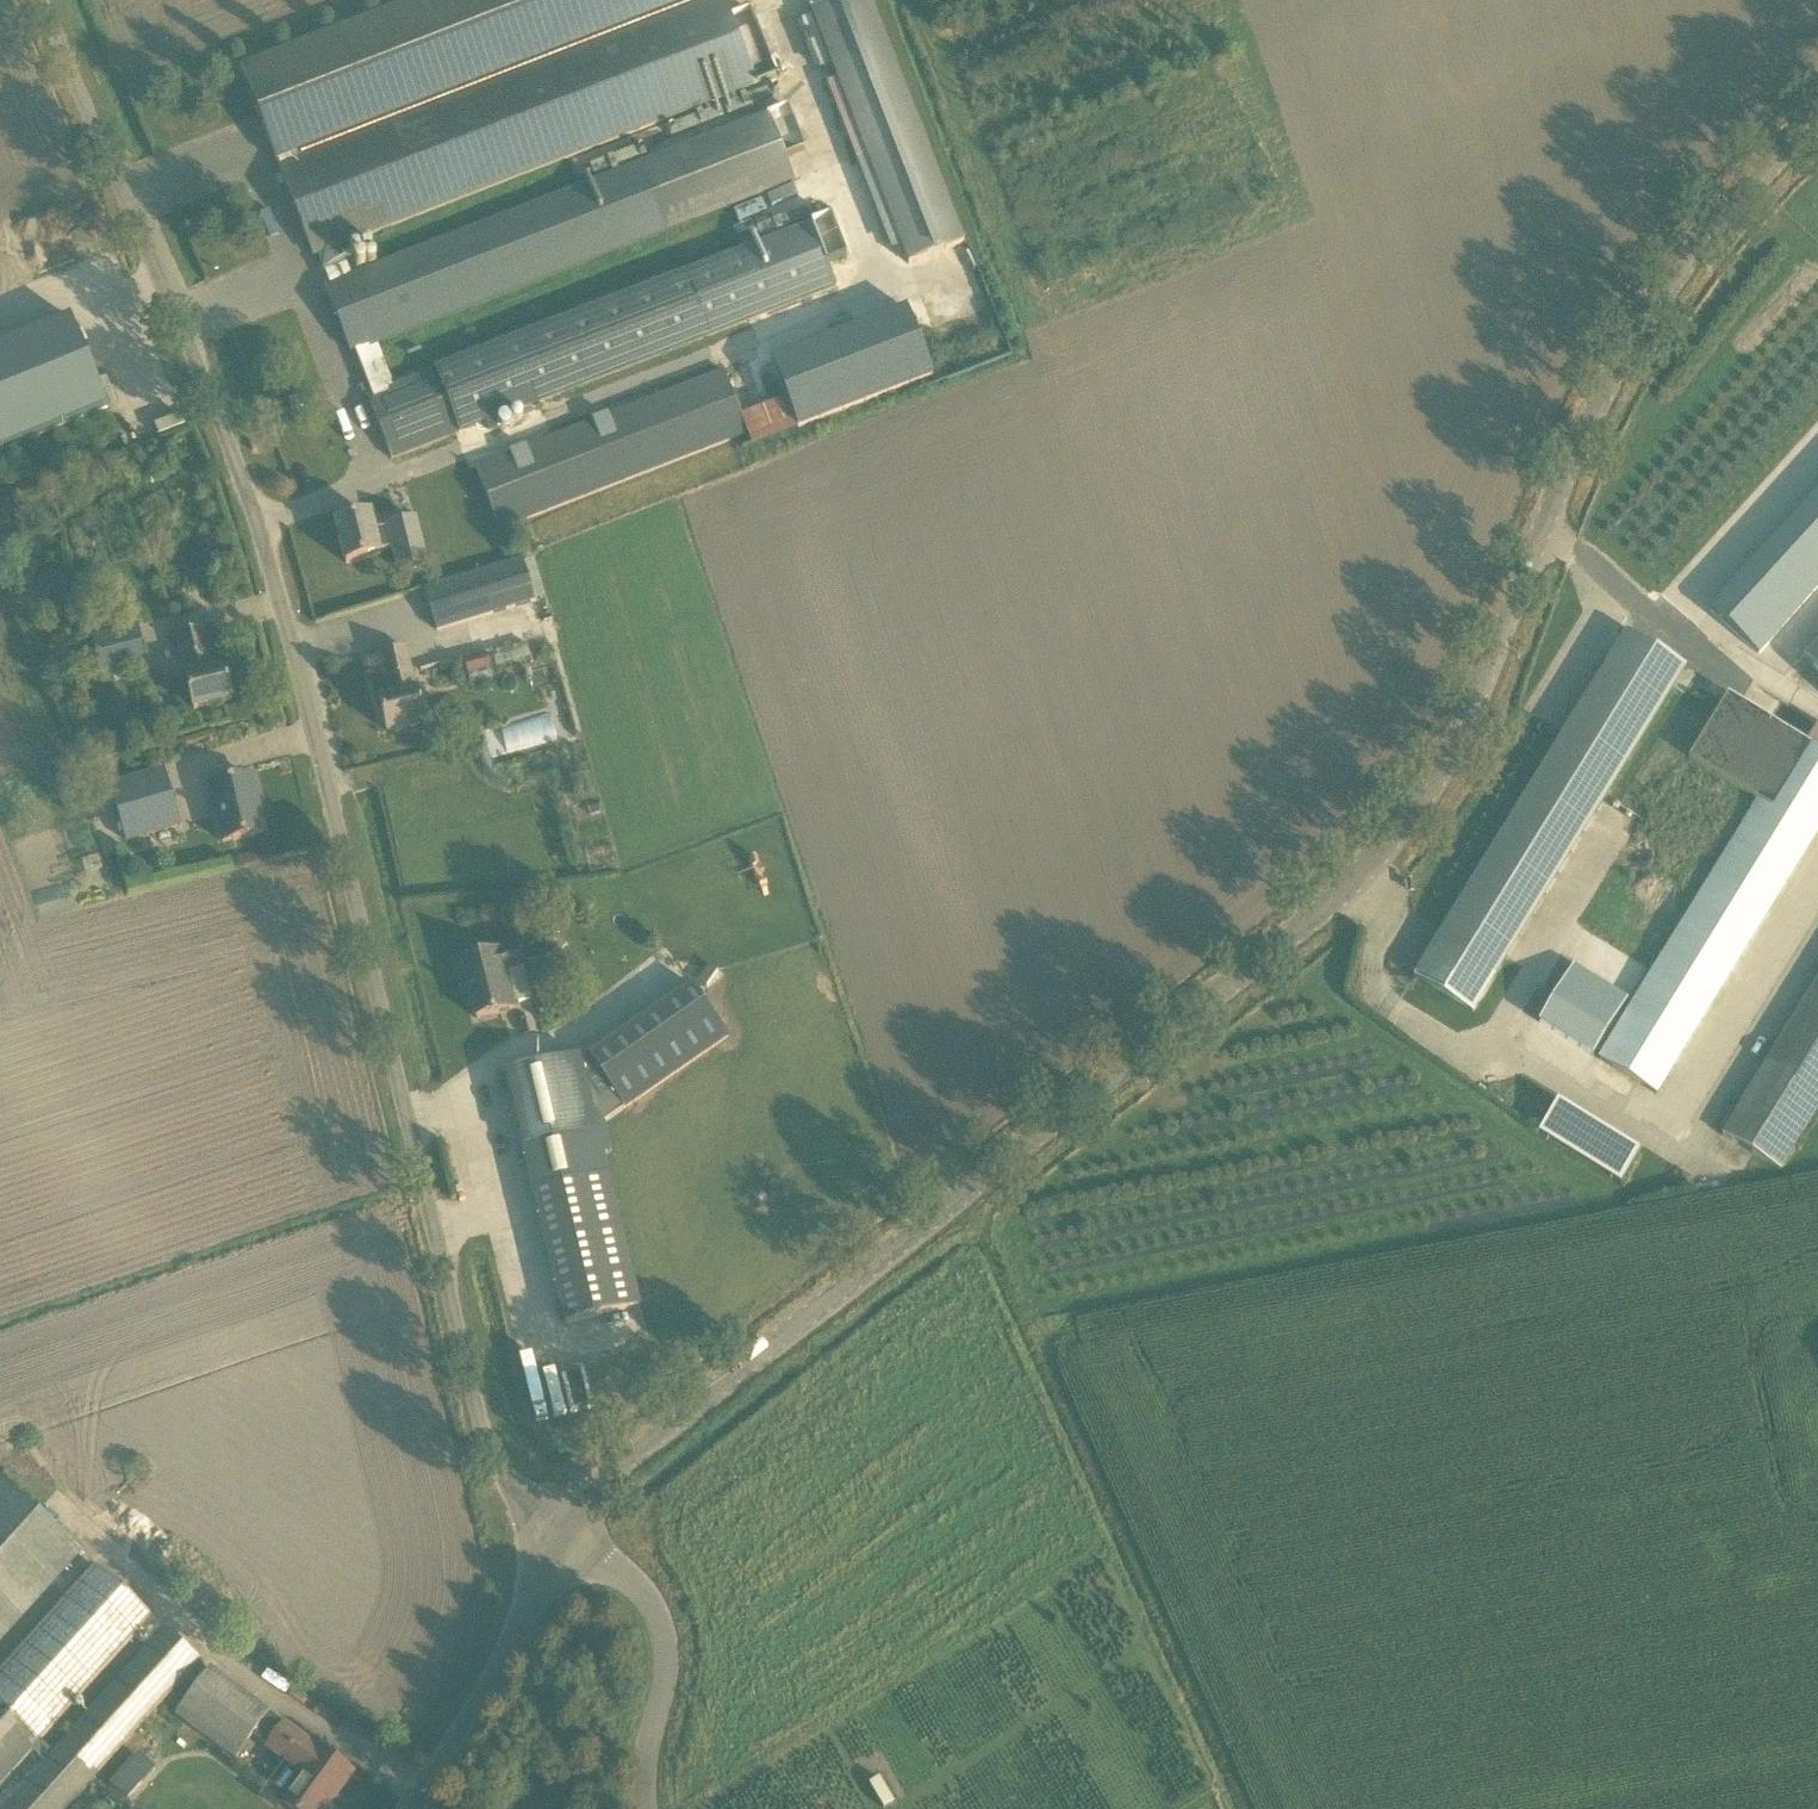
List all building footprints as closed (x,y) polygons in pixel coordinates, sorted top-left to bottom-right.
[(294,162),(291,156),(690,0),(414,0),(240,68),(276,162),(277,161),(279,167),(294,162)] [(279,167),(278,167),(313,257),(317,255),(332,249),(757,84),(757,85),(776,77),(750,11),(731,18),(724,0),(710,0),(294,162),(279,167)] [(964,244),(869,0),(843,0),(811,12),(909,265),(964,244)] [(386,390),(369,345),(669,229),(794,181),(786,158),(804,150),(788,108),(344,280),(332,249),(317,255),(329,286),(325,288),(350,353),(354,351),(372,395),(386,390)] [(774,276),(785,304),(835,285),(824,257),(774,276)] [(391,459),(710,336),(686,274),(386,390),(372,395),(367,397),(391,459)] [(908,313),(773,365),(799,432),(934,380),(908,313)] [(108,408),(71,318),(0,347),(0,452),(108,408)] [(499,530),(748,434),(724,371),(475,468),(499,530)] [(422,507),(460,495),(453,475),(415,488),(422,507)] [(1713,613),(1762,657),(1817,593),(1817,494),(1713,613)] [(18,528),(10,508),(0,511),(0,534),(18,528)] [(346,564),(380,556),(379,552),(394,548),(399,572),(426,565),(415,520),(388,527),(374,531),(371,516),(336,524),(346,564)] [(535,600),(522,559),(425,589),(438,631),(535,600)] [(20,560),(10,563),(13,570),(23,567),(20,560)] [(134,677),(150,673),(138,626),(91,638),(101,675),(132,667),(134,677)] [(203,629),(176,636),(187,677),(186,678),(194,710),(232,700),(224,668),(214,670),(203,629)] [(1473,1011),(1684,668),(1627,633),(1437,943),(1415,975),(1473,1011)] [(1805,659),(1817,673),(1817,647),(1805,659)] [(416,691),(406,649),(379,656),(389,698),(379,700),(387,733),(425,724),(417,691),(416,691)] [(486,654),(464,660),(468,674),(490,668),(486,654)] [(1806,743),(1726,695),(1688,757),(1759,801),(1607,1048),(1600,1059),(1657,1094),(1817,833),(1817,724),(1806,743)] [(127,841),(181,825),(165,770),(110,787),(127,841)] [(251,778),(209,788),(223,843),(264,833),(251,778)] [(556,933),(547,935),(542,943),(544,952),(551,957),(560,955),(565,947),(563,938),(556,933)] [(501,953),(501,951),(455,963),(461,986),(467,984),(476,1019),(515,1009),(514,1003),(532,999),(519,948),(501,953)] [(1575,963),(1540,1019),(1595,1053),(1630,997),(1575,963)] [(1723,1135),(1780,1170),(1817,1108),(1817,981),(1723,1135)] [(624,1109),(728,1037),(693,986),(589,1058),(580,1060),(579,1056),(505,1074),(565,1324),(640,1307),(596,1127),(624,1109)] [(1538,1134),(1621,1185),(1640,1153),(1558,1102),(1538,1134)] [(80,1551),(0,1481),(0,1642),(80,1551)] [(201,1659),(91,1563),(0,1667),(0,1808),(69,1808),(201,1659)] [(269,1714),(208,1669),(175,1716),(235,1760),(269,1714)] [(353,1774),(319,1750),(318,1750),(285,1726),(268,1749),(301,1774),(281,1802),(290,1808),(327,1808),(353,1774)]
